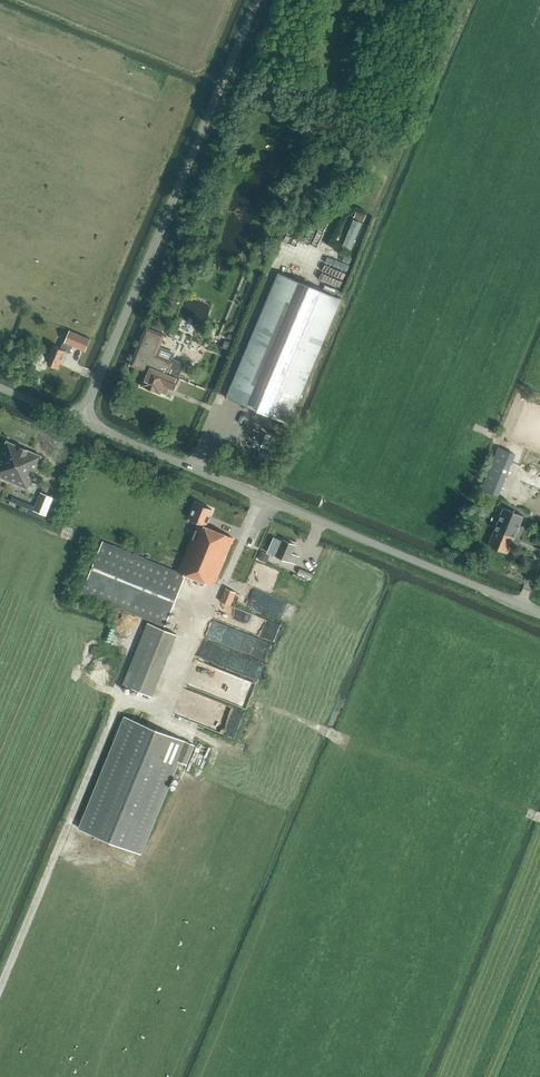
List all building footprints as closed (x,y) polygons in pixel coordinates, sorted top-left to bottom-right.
[(323,79),(324,64),(314,63),(313,78),(323,79)] [(357,209),(353,218),(363,223),(367,215),(357,209)] [(353,249),(362,222),(352,219),(343,245),(353,249)] [(289,423),(341,299),(279,273),(226,397),(289,423)] [(194,320),(203,324),(212,306),(202,301),(194,320)] [(178,377),(184,363),(175,359),(173,362),(156,354),(164,334),(146,327),(131,365),(147,372),(141,386),(161,394),(161,393),(166,395),(169,388),(174,390),(179,377),(178,377)] [(61,349),(53,345),(46,364),(58,369),(66,352),(70,353),(72,348),(85,353),(90,341),(69,333),(64,345),(63,344),(61,349)] [(0,458),(0,477),(28,489),(42,456),(7,441),(0,458)] [(512,462),(495,456),(481,489),(498,496),(512,462)] [(34,511),(46,516),(54,498),(41,492),(34,511)] [(11,501),(33,510),(35,506),(13,496),(11,501)] [(103,541),(81,593),(150,621),(165,627),(186,575),(213,586),(233,538),(205,526),(212,509),(196,503),(189,519),(198,523),(178,571),(103,541)] [(508,554),(524,516),(503,507),(488,545),(508,554)] [(284,540),(276,557),(288,562),(289,561),(296,565),(300,556),(292,553),(295,545),(284,540)] [(220,601),(231,606),(236,592),(226,588),(220,601)] [(148,622),(123,684),(152,695),(177,634),(148,622)] [(192,665),(178,707),(241,727),(255,686),(192,665)] [(126,717),(85,818),(81,828),(143,853),(180,761),(186,764),(194,745),(126,717)]
